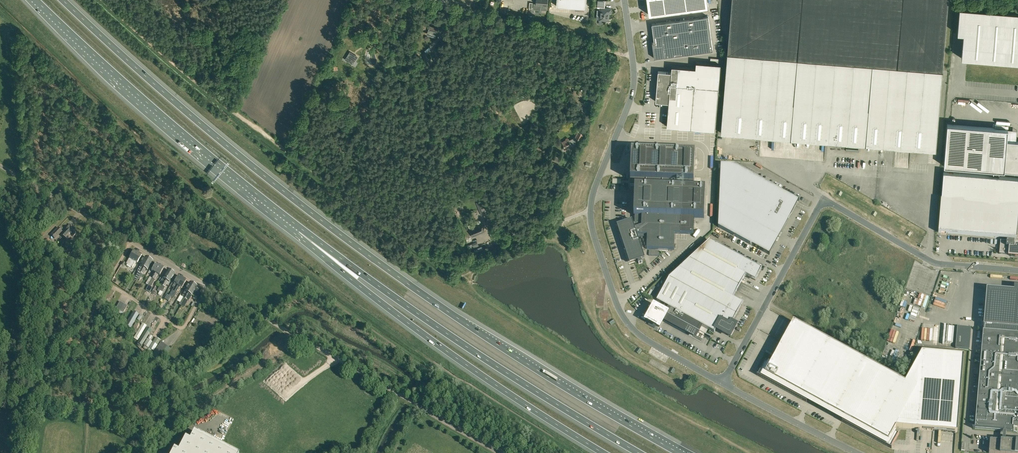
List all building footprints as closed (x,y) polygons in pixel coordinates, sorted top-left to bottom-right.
[(543,10),(547,10),(548,0),(537,0),(536,3),(534,3),(533,9),(543,10)] [(587,0),(557,0),(556,6),(586,8),(587,0)] [(605,1),(599,0),(598,0),(597,8),(600,8),(599,20),(608,21),(609,13),(611,13),(611,9),(605,8),(605,1)] [(649,15),(708,7),(707,0),(647,0),(649,15)] [(871,64),(942,70),(948,0),(732,0),(728,52),(721,133),(864,144),(871,64)] [(959,8),(957,33),(963,34),(961,58),(967,59),(1017,63),(1017,13),(959,8)] [(653,45),(654,58),(713,50),(709,16),(652,24),(654,41),(655,46),(653,46),(653,45)] [(430,26),(427,34),(434,37),(435,32),(436,33),(437,29),(430,26)] [(353,65),(358,57),(350,52),(345,60),(353,65)] [(658,71),(659,72),(658,84),(657,84),(657,88),(658,88),(657,101),(656,101),(669,102),(667,126),(673,127),(715,130),(721,64),(696,62),(696,68),(672,66),(671,72),(658,71)] [(936,150),(942,70),(871,64),(864,144),(936,150)] [(943,172),(938,232),(1009,238),(1011,238),(1017,239),(1017,223),(1017,178),(999,176),(999,170),(1017,171),(1017,141),(1007,140),(1008,128),(947,123),(943,165),(993,169),(993,176),(959,173),(943,172)] [(584,134),(578,131),(575,137),(581,140),(584,134)] [(574,138),(569,140),(568,138),(567,139),(563,141),(565,146),(564,147),(563,149),(564,150),(566,151),(567,150),(568,149),(570,148),(570,149),(573,147),(572,144),(576,142),(574,138)] [(674,250),(674,249),(674,245),(675,233),(680,233),(694,234),(694,217),(704,218),(705,194),(705,190),(705,189),(700,189),(693,189),(695,153),(630,151),(629,186),(635,186),(634,215),(635,215),(635,223),(633,223),(632,219),(617,225),(620,234),(621,237),(624,246),(623,246),(625,246),(626,248),(624,249),(625,249),(630,263),(638,260),(639,263),(642,262),(641,259),(645,258),(638,237),(641,237),(644,237),(647,237),(647,249),(674,250)] [(550,159),(558,164),(561,159),(553,154),(550,159)] [(796,199),(799,201),(799,200),(749,173),(734,165),(721,164),(718,227),(770,255),(770,254),(767,252),(796,199)] [(487,213),(482,200),(476,202),(482,215),(487,213)] [(469,229),(472,237),(485,232),(482,224),(475,226),(475,227),(469,229)] [(76,233),(71,228),(69,226),(61,234),(67,239),(71,235),(73,236),(76,233)] [(50,235),(55,239),(63,231),(58,227),(50,235)] [(710,240),(691,258),(689,255),(686,258),(688,260),(669,278),(657,301),(665,305),(662,310),(654,305),(646,320),(659,327),(664,319),(686,332),(687,330),(696,335),(701,326),(714,333),(716,329),(726,334),(730,337),(736,325),(732,323),(743,303),(733,298),(746,275),(755,280),(762,269),(710,240)] [(1010,256),(1017,257),(1017,243),(1014,243),(1014,242),(1011,241),(1009,241),(1000,240),(999,254),(1008,254),(1009,254),(1011,254),(1010,256)] [(132,267),(135,261),(137,262),(141,255),(134,250),(126,264),(132,267)] [(137,279),(141,273),(149,259),(146,257),(144,260),(142,259),(141,261),(143,262),(137,271),(138,271),(133,280),(136,281),(137,279)] [(153,261),(149,259),(141,273),(137,279),(139,280),(143,274),(146,269),(148,270),(153,261)] [(154,272),(151,278),(150,277),(146,284),(148,286),(152,278),(160,265),(156,263),(152,271),(154,272)] [(164,267),(160,265),(152,278),(148,286),(151,287),(155,280),(154,279),(157,274),(160,275),(164,267)] [(159,292),(160,291),(164,283),(171,271),(168,269),(162,279),(163,279),(161,281),(162,282),(161,285),(157,291),(159,292)] [(171,271),(164,283),(160,291),(162,292),(167,285),(168,285),(169,283),(175,274),(171,271)] [(171,297),(182,278),(179,276),(174,283),(176,285),(173,290),(172,290),(169,296),(171,297)] [(186,280),(182,278),(171,297),(174,298),(177,292),(180,287),(182,288),(186,280)] [(181,305),(193,284),(190,282),(185,291),(182,297),(183,297),(180,303),(179,304),(181,305)] [(197,286),(193,284),(181,305),(184,307),(188,300),(189,301),(197,286)] [(1006,431),(1013,432),(1014,424),(1017,424),(1017,287),(1014,286),(1013,291),(986,289),(983,331),(975,428),(973,428),(973,429),(1006,431)] [(105,293),(103,298),(101,303),(105,305),(107,301),(110,296),(111,297),(114,292),(108,288),(105,293)] [(118,313),(123,303),(120,301),(116,308),(115,311),(118,313)] [(127,306),(123,303),(118,313),(122,315),(123,313),(127,306)] [(125,326),(131,329),(139,314),(134,311),(125,326)] [(794,321),(793,322),(770,364),(766,362),(766,361),(758,375),(757,375),(807,402),(806,401),(808,397),(845,417),(843,421),(842,421),(892,448),(891,448),(899,433),(898,433),(898,434),(894,431),(896,427),(956,432),(957,432),(964,355),(922,352),(905,382),(903,381),(794,321)] [(131,331),(135,333),(140,325),(136,323),(131,331)] [(141,326),(140,325),(135,333),(136,333),(134,336),(139,339),(143,331),(141,329),(144,324),(142,323),(141,326)] [(947,325),(945,342),(953,343),(954,326),(947,325)] [(142,335),(138,341),(137,343),(141,346),(143,344),(146,338),(142,335)] [(156,337),(153,342),(149,349),(149,350),(152,352),(153,351),(154,351),(161,340),(156,337)] [(149,349),(153,342),(147,339),(144,345),(149,349)] [(151,356),(157,360),(167,346),(161,342),(151,356)] [(222,446),(194,431),(189,440),(185,438),(180,446),(178,451),(174,448),(171,452),(236,452),(222,446)] [(990,440),(989,452),(1017,452),(1017,442),(990,440)]
